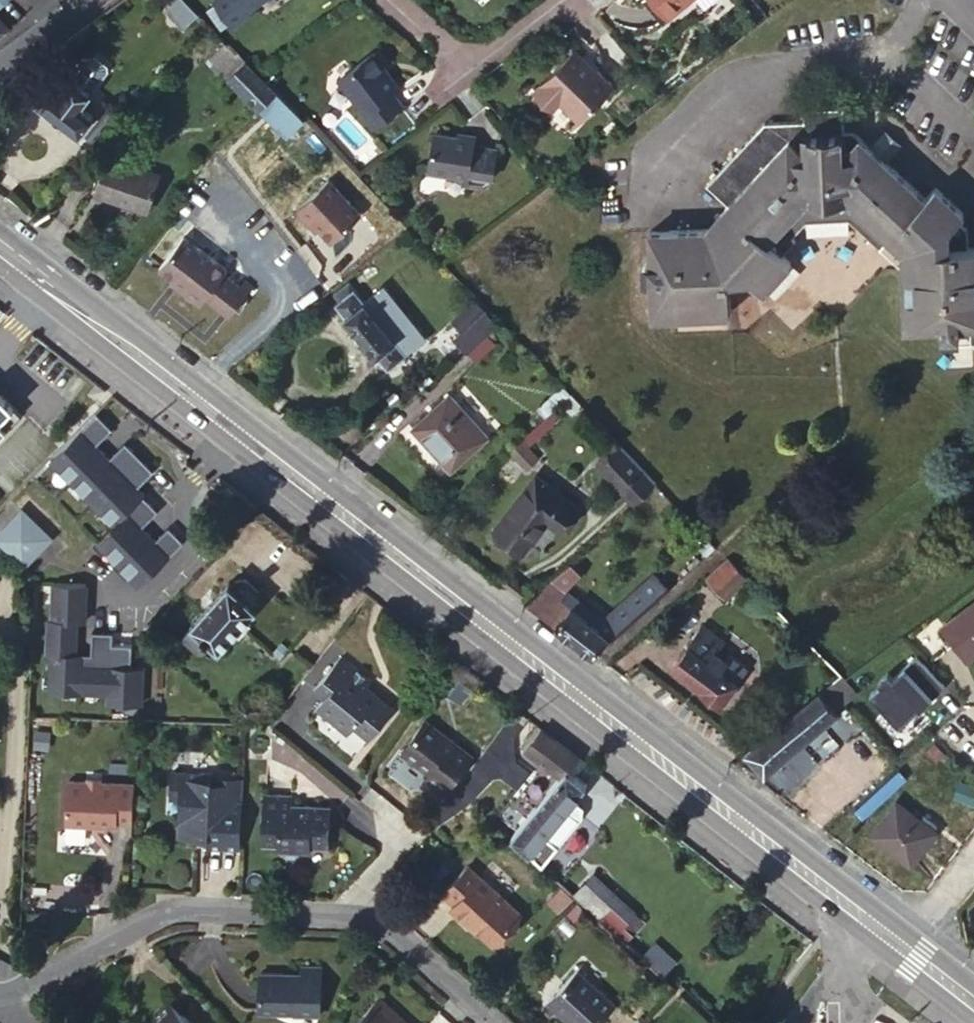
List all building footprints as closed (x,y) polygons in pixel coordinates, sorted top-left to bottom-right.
[(166,7),(184,24),(196,11),(185,0),(173,0),(166,7)] [(278,0),(217,0),(217,1),(238,30),(240,33),(259,20),(256,16),(278,0)] [(665,15),(686,0),(652,0),(665,15)] [(238,30),(217,1),(208,7),(229,37),(238,30)] [(227,75),(243,58),(227,40),(209,60),(220,72),(222,70),(227,75)] [(374,125),(402,104),(391,90),(397,85),(372,52),(338,78),(374,125)] [(558,102),(579,124),(613,90),(576,53),(535,93),(552,110),(558,102)] [(105,63),(94,55),(88,56),(72,78),(90,91),(106,69),(105,63)] [(227,75),(259,108),(275,92),(243,58),(227,75)] [(66,83),(53,72),(47,79),(61,90),(66,83)] [(72,78),(71,77),(66,83),(61,90),(47,79),(32,99),(80,135),(95,115),(81,105),(91,92),(90,91),(72,78)] [(275,92),(259,108),(287,137),(303,120),(275,92)] [(885,160),(882,157),(878,162),(868,153),(872,148),(868,145),(853,131),(843,131),(842,107),(803,110),(804,120),(762,123),(745,142),(750,147),(745,153),(740,149),(708,187),(729,206),(717,220),(717,230),(669,231),(652,233),(653,264),(650,265),(646,269),(645,271),(644,277),(645,282),(646,285),(650,289),(653,291),(654,291),(655,325),(674,324),(674,314),(712,313),(712,322),(731,321),(730,286),(741,285),(746,279),(763,295),(790,266),(780,256),(793,242),(788,238),(802,222),(847,220),(880,247),(888,239),(904,252),(907,326),(942,325),(943,343),(954,343),(954,342),(959,341),(962,338),(963,335),(963,325),(973,325),(973,343),(973,245),(968,245),(967,228),(957,218),(963,212),(933,185),(923,195),(885,160)] [(882,157),(885,160),(900,144),(884,129),(868,145),(872,148),(868,153),(878,162),(882,157)] [(490,179),(494,149),(471,146),(472,139),(433,132),(426,173),(464,179),(463,187),(476,189),(490,179)] [(145,210),(158,173),(108,155),(95,192),(145,210)] [(312,221),(320,230),(332,242),(361,215),(328,181),(296,211),(309,225),(312,221)] [(317,233),(320,230),(312,221),(309,225),(317,233)] [(224,321),(248,292),(239,285),(223,272),(227,268),(184,233),(154,270),(170,283),(179,291),(176,296),(194,311),(201,302),(224,321)] [(239,285),(248,292),(253,286),(243,279),(239,285)] [(387,369),(422,341),(376,286),(361,297),(348,281),(334,294),(339,300),(334,304),(387,369)] [(166,288),(176,296),(179,291),(170,283),(166,288)] [(451,320),(461,331),(485,310),(474,299),(451,320)] [(486,334),(498,323),(485,310),(461,331),(454,338),(466,351),(486,334)] [(675,324),(712,322),(712,313),(674,314),(674,324),(675,324)] [(486,334),(466,351),(475,360),(494,343),(486,334)] [(21,414),(0,393),(0,435),(21,414)] [(450,469),(487,436),(449,394),(413,427),(450,469)] [(564,415),(556,407),(521,438),(529,446),(564,415)] [(108,429),(92,413),(47,459),(69,480),(99,451),(92,445),(108,429)] [(617,443),(607,432),(599,440),(609,450),(617,443)] [(521,438),(509,449),(527,468),(539,458),(529,446),(521,438)] [(99,451),(69,480),(91,501),(135,456),(121,442),(105,458),(99,451)] [(641,497),(656,484),(617,443),(609,450),(597,465),(634,503),(641,497)] [(135,456),(91,501),(113,523),(140,496),(141,494),(134,487),(150,471),(135,456)] [(576,505),(559,493),(556,495),(548,489),(551,486),(536,474),(494,528),(523,551),(547,520),(558,528),(576,505)] [(556,495),(559,493),(561,488),(553,482),(551,486),(548,489),(556,495)] [(113,523),(96,540),(117,561),(145,533),(139,526),(155,511),(140,496),(113,523)] [(0,533),(0,541),(23,563),(50,536),(23,509),(0,533)] [(145,533),(117,561),(140,583),(184,538),(169,523),(152,540),(145,533)] [(729,557),(706,579),(726,600),(750,579),(729,557)] [(615,639),(670,589),(655,573),(597,626),(559,597),(582,573),(570,562),(526,601),(595,654),(609,635),(615,639)] [(210,642),(219,649),(257,608),(255,606),(260,600),(257,592),(246,583),(237,581),(232,587),(227,582),(190,622),(191,624),(182,634),(182,637),(197,650),(203,649),(210,642)] [(49,617),(48,637),(75,638),(76,622),(84,623),(86,585),(55,584),(53,617),(49,617)] [(943,625),(968,659),(973,654),(973,602),(943,625)] [(721,703),(746,669),(728,655),(724,658),(714,650),(722,640),(703,627),(675,664),(702,685),(700,688),(721,703)] [(91,655),(83,654),(82,692),(109,693),(111,645),(113,645),(113,633),(92,632),(91,655)] [(75,638),(48,637),(48,654),(51,654),(50,690),(82,692),(83,654),(75,654),(75,638)] [(131,668),(132,646),(113,645),(111,645),(109,693),(109,704),(140,706),(142,668),(131,668)] [(373,737),(394,710),(378,696),(377,697),(365,688),(372,680),(343,657),(316,690),(326,699),(320,707),(352,731),(358,725),(373,737)] [(857,693),(842,676),(821,692),(837,711),(857,693)] [(837,711),(821,692),(794,714),(810,735),(838,712),(837,711)] [(794,714),(746,753),(765,774),(810,735),(794,714)] [(443,798),(476,756),(429,720),(405,750),(435,773),(426,785),(443,798)] [(578,757),(535,724),(519,744),(560,778),(567,769),(578,757)] [(560,778),(511,838),(540,865),(557,845),(544,834),(566,809),(573,799),(585,785),(567,769),(560,778)] [(208,846),(240,848),(243,801),(244,778),(213,777),(213,774),(173,772),(171,797),(182,798),(180,838),(201,838),(200,833),(208,833),(208,846)] [(133,820),(134,783),(98,783),(86,782),(65,781),(64,820),(69,820),(74,824),(85,825),(87,822),(92,822),(92,825),(118,826),(118,820),(133,820)] [(962,781),(954,795),(973,805),(973,788),(962,781)] [(334,848),(335,808),(297,806),(297,797),(266,796),(263,846),(285,846),(285,851),(315,852),(315,847),(334,848)] [(573,799),(566,809),(577,818),(581,815),(581,806),(573,799)] [(936,831),(933,829),(921,820),(896,801),(872,834),(912,863),(936,831)] [(566,809),(544,834),(557,845),(577,818),(566,809)] [(921,820),(933,829),(936,824),(925,815),(921,820)] [(493,943),(519,914),(465,866),(441,894),(453,905),(451,907),(493,943)] [(574,895),(578,899),(624,941),(643,921),(593,874),(574,895)] [(30,942),(31,952),(41,950),(42,952),(48,951),(47,940),(30,942)] [(576,969),(582,974),(588,967),(583,962),(576,969)] [(319,1017),(320,969),(299,969),(298,978),(281,977),(281,976),(258,975),(257,1011),(293,1013),(292,1017),(319,1017)] [(582,974),(576,969),(548,1001),(573,1022),(599,1022),(615,1004),(582,974)] [(165,999),(149,1017),(156,1022),(192,1022),(165,999)] [(391,1019),(395,1015),(378,1000),(375,1004),(373,1003),(355,1022),(395,1022),(391,1019)] [(395,1022),(404,1022),(395,1015),(391,1019),(395,1022)]
